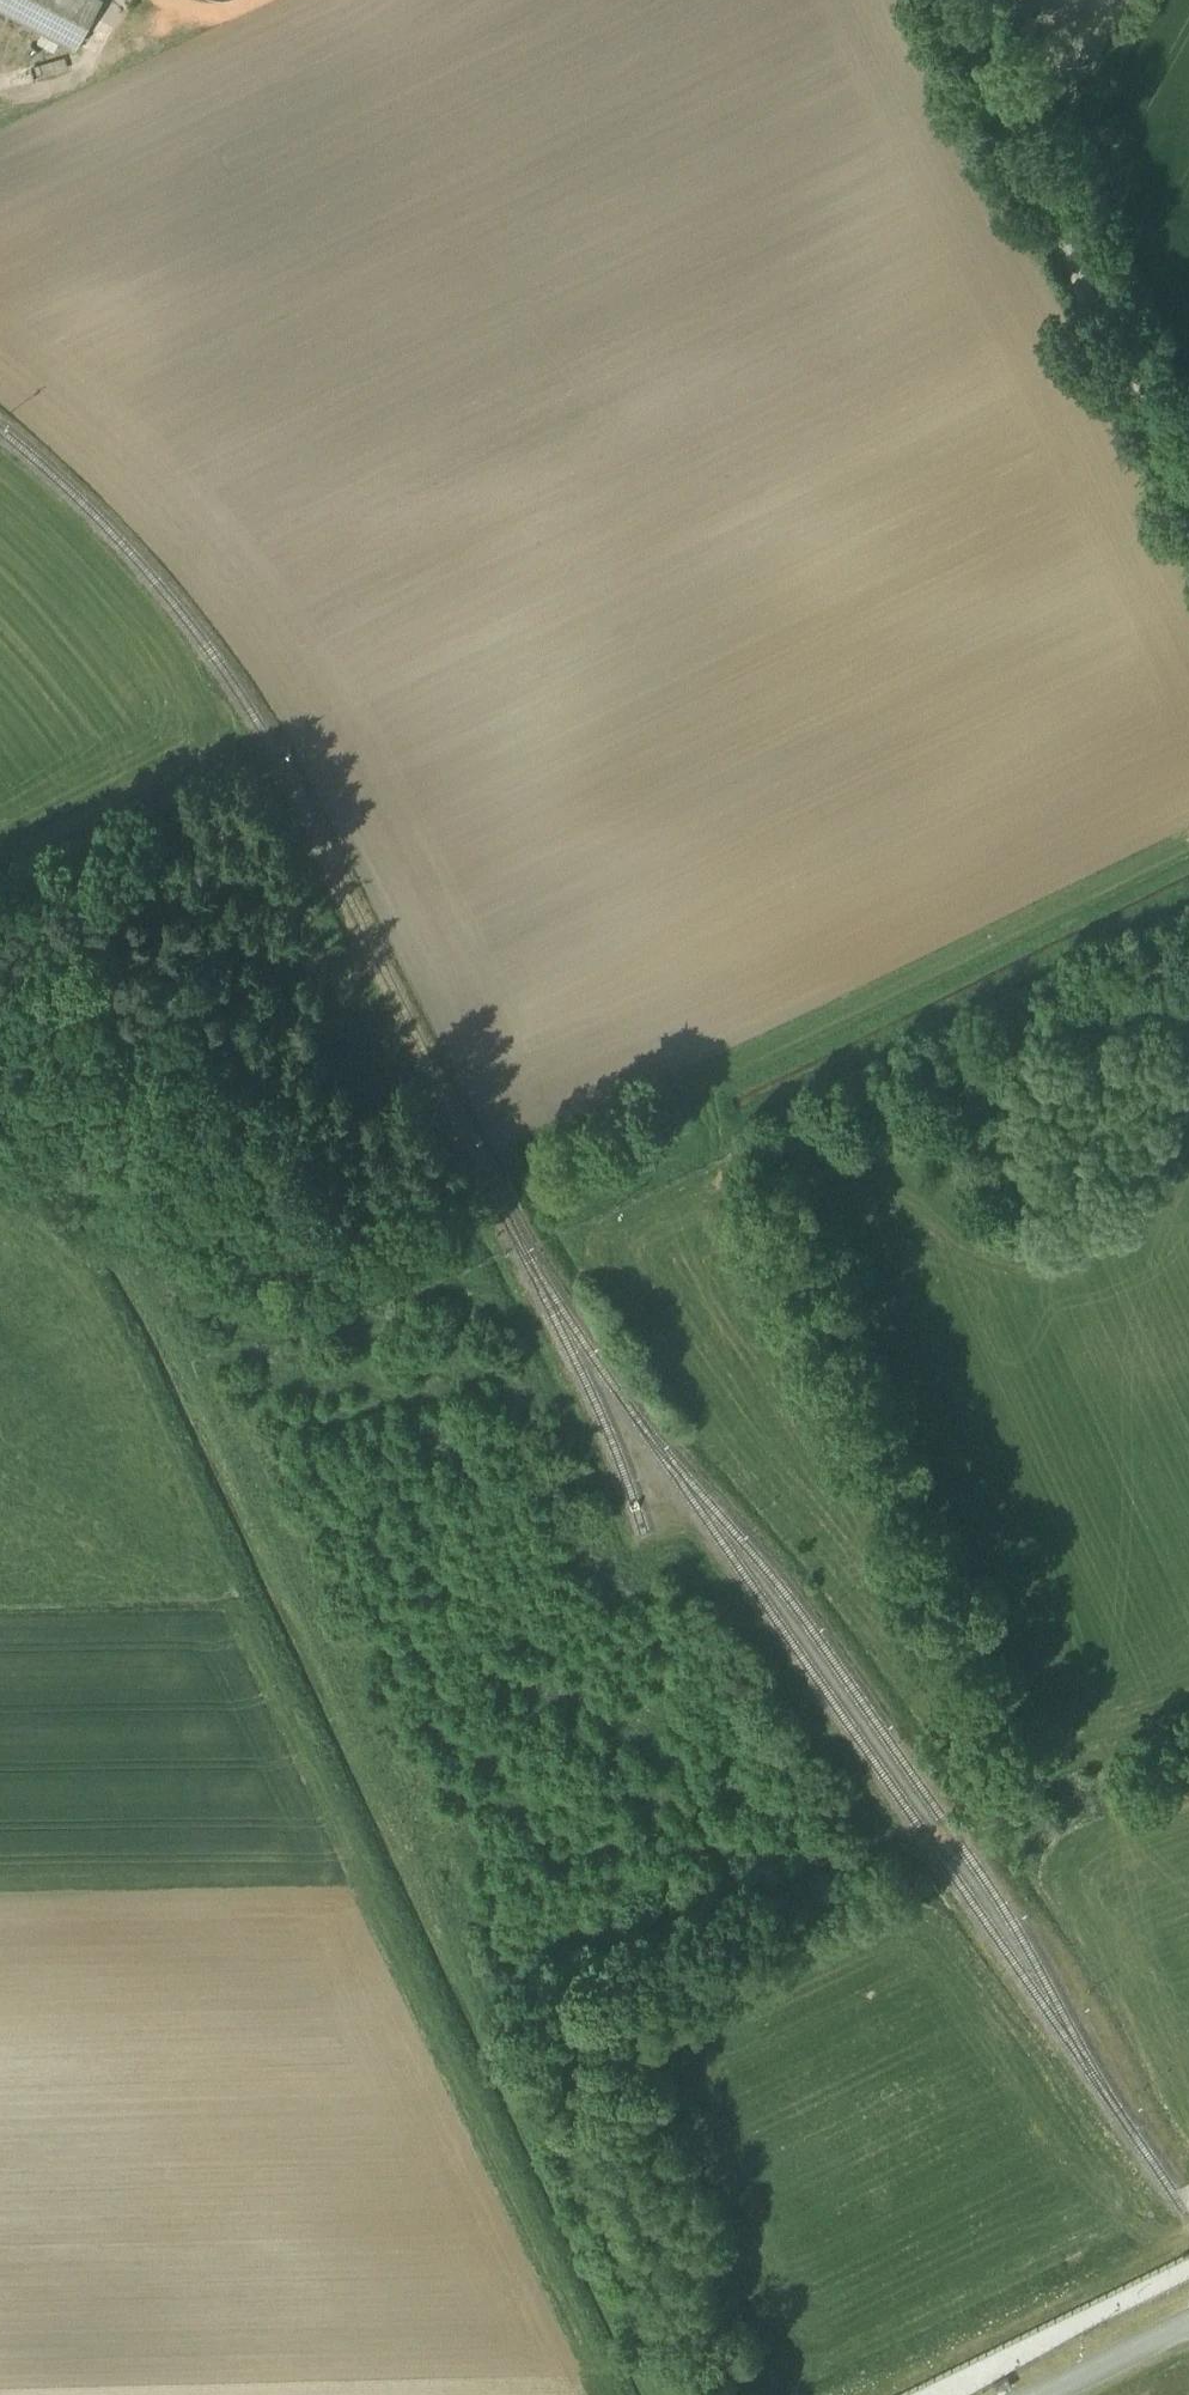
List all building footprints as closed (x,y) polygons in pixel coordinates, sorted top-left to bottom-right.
[(76,46),(101,0),(0,0),(0,5),(76,46)] [(1007,2377),(994,2384),(999,2393),(1012,2386),(1007,2377)]
